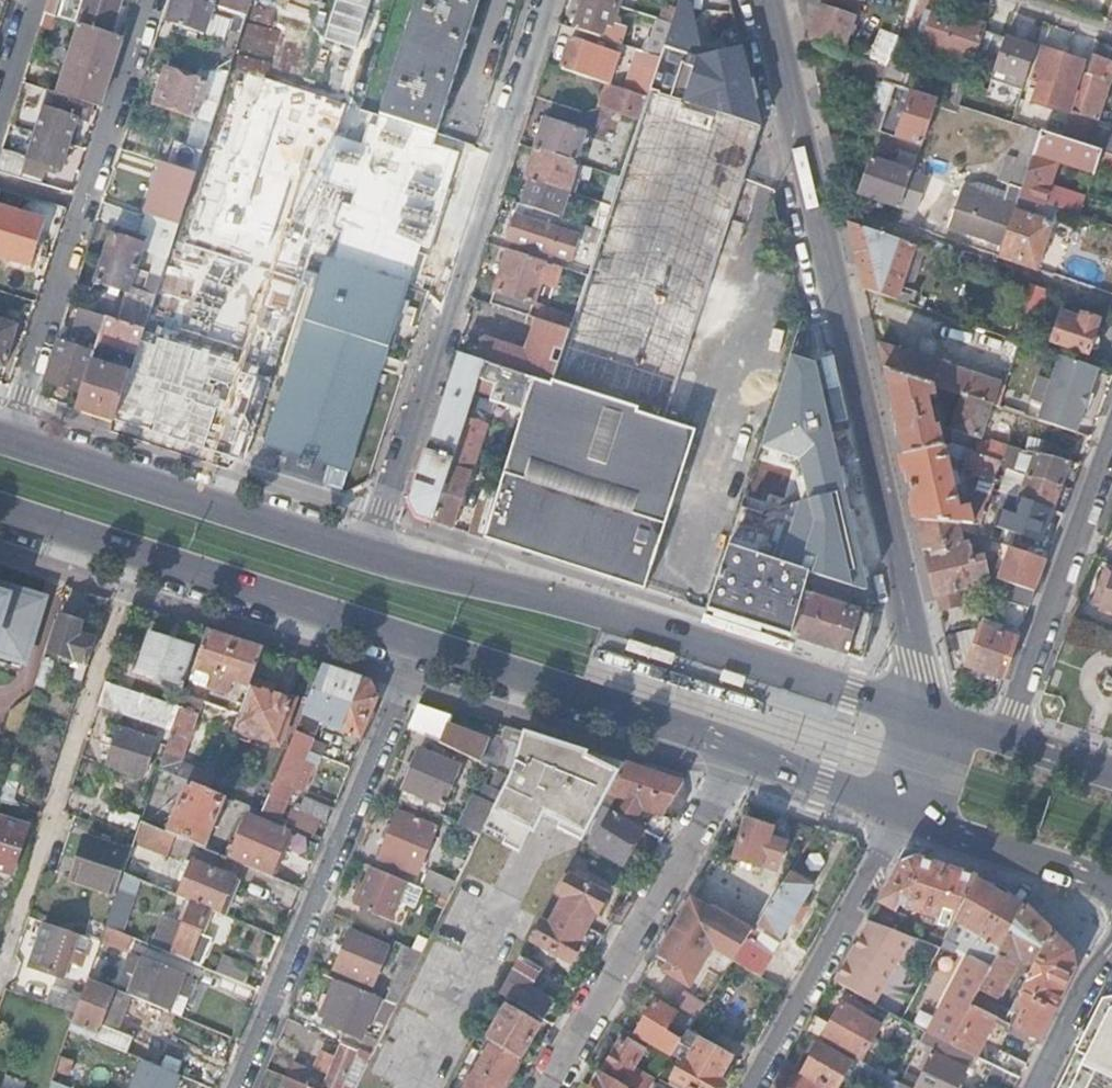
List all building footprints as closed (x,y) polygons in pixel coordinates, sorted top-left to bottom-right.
[(59,0),(49,0),(45,11),(56,15),(59,16),(63,2),(59,0)] [(76,22),(81,23),(110,33),(121,0),(83,0),(76,22)] [(212,3),(204,0),(175,0),(168,20),(183,25),(182,32),(201,37),(212,3)] [(246,14),(251,0),(204,0),(212,3),(232,9),(246,14)] [(379,112),(421,126),(436,131),(478,0),(415,0),(379,112)] [(601,0),(583,0),(578,14),(576,21),(574,29),(621,44),(627,27),(612,22),(617,5),(601,0)] [(679,0),(664,0),(658,18),(671,23),(679,0)] [(664,46),(697,57),(698,57),(686,0),(679,0),(671,23),(664,46)] [(810,42),(841,53),(859,0),(824,0),(810,42)] [(920,44),(973,61),(985,26),(932,8),(931,11),(924,33),(920,44)] [(228,70),(230,64),(246,14),(232,9),(221,45),(206,41),(199,61),(228,70)] [(918,30),(924,33),(931,11),(925,9),(918,30)] [(56,15),(45,11),(41,24),(51,27),(56,15)] [(576,21),(578,14),(572,12),(570,19),(576,21)] [(647,52),(660,56),(664,46),(671,23),(658,18),(651,40),(647,52)] [(99,104),(121,37),(110,33),(81,23),(72,51),(67,64),(59,91),(92,102),(99,104)] [(992,80),(1025,88),(1037,39),(1004,31),(992,80)] [(913,39),(899,34),(888,69),(885,78),(895,82),(898,83),(903,69),(913,39)] [(560,68),(606,83),(609,84),(618,53),(571,37),(560,68)] [(1085,72),(1078,93),(1071,114),(1062,138),(1101,151),(1104,152),(1111,127),(1111,124),(1099,120),(1111,79),(1111,61),(1108,59),(1111,47),(1098,43),(1093,54),(1094,55),(1088,73),(1085,72)] [(1062,44),(1059,53),(1067,55),(1070,47),(1062,44)] [(660,56),(650,89),(760,128),(742,48),(698,57),(697,57),(664,46),(660,56)] [(1033,101),(1071,114),(1078,93),(1075,92),(1084,61),(1067,55),(1059,53),(1042,47),(1029,88),(1037,90),(1033,101)] [(67,64),(72,51),(65,49),(61,62),(67,64)] [(633,92),(647,97),(648,94),(650,89),(660,56),(647,52),(638,49),(633,65),(641,68),(633,92)] [(885,80),(885,78),(888,69),(865,61),(862,72),(885,80)] [(228,70),(203,142),(231,151),(256,73),(230,64),(228,70)] [(972,66),(966,81),(959,103),(980,111),(992,72),(972,66)] [(165,67),(155,101),(195,114),(206,80),(165,67)] [(898,83),(931,94),(936,80),(903,69),(898,83)] [(959,103),(966,81),(955,78),(947,99),(959,103)] [(922,144),(939,96),(931,94),(898,83),(895,82),(880,130),(922,144)] [(599,107),(639,120),(647,97),(633,92),(609,84),(606,83),(599,107)] [(87,120),(92,102),(59,91),(50,87),(35,131),(69,142),(77,117),(87,120)] [(500,480),(482,537),(612,579),(645,589),(696,430),(679,425),(664,420),(681,369),(711,279),(760,128),(650,89),(648,94),(647,97),(639,120),(620,176),(610,207),(602,232),(597,248),(589,270),(587,276),(569,329),(559,360),(551,382),(534,376),(526,402),(500,480)] [(379,112),(365,108),(356,136),(412,154),(421,126),(379,112)] [(543,119),(534,148),(574,161),(583,132),(543,119)] [(302,325),(386,352),(409,283),(434,291),(482,146),(436,131),(421,126),(412,154),(385,234),(400,239),(388,276),(325,256),(302,325)] [(1104,152),(1111,155),(1111,127),(1104,152)] [(900,150),(918,156),(922,144),(880,130),(876,142),(900,150)] [(2,146),(0,152),(0,170),(40,181),(44,169),(54,173),(57,165),(61,166),(69,142),(35,131),(34,131),(27,155),(2,146)] [(1062,138),(1041,131),(1027,171),(1022,188),(1019,195),(1019,196),(1042,204),(1042,202),(1049,181),(1056,159),(1089,170),(1087,178),(1092,179),(1101,151),(1062,138)] [(169,161),(195,170),(202,147),(175,138),(167,161),(169,161)] [(567,193),(577,162),(574,161),(534,148),(524,178),(530,180),(567,193)] [(860,194),(900,208),(918,156),(900,150),(896,162),(872,155),(860,194)] [(1022,188),(1027,171),(1009,165),(1010,162),(1002,159),(997,174),(1001,181),(1007,183),(1022,188)] [(149,271),(160,275),(195,170),(169,161),(149,221),(142,219),(138,234),(111,225),(109,231),(107,231),(100,255),(135,267),(141,248),(155,252),(149,271)] [(600,204),(610,207),(620,176),(610,173),(600,204)] [(530,180),(522,204),(559,217),(567,193),(530,180)] [(1049,181),(1042,202),(1057,207),(1080,215),(1087,194),(1049,181)] [(976,193),(963,189),(950,227),(1002,244),(1019,196),(1019,195),(1022,188),(1007,183),(1005,190),(981,182),(976,193)] [(0,188),(0,205),(60,224),(66,206),(0,188)] [(950,227),(963,189),(961,188),(949,226),(950,227)] [(1019,196),(1002,244),(998,255),(1036,268),(1057,207),(1042,202),(1042,204),(1019,196)] [(578,241),(597,248),(602,232),(591,228),(559,217),(522,204),(517,203),(506,239),(571,260),(578,241)] [(591,228),(602,232),(610,207),(600,204),(599,203),(591,228)] [(924,248),(891,236),(850,223),(865,289),(905,302),(924,248)] [(287,233),(284,243),(311,251),(314,242),(287,233)] [(529,316),(533,303),(545,268),(557,272),(559,266),(507,249),(490,303),(529,316)] [(117,318),(143,326),(153,297),(128,289),(135,267),(100,255),(92,279),(111,285),(109,291),(117,293),(119,288),(126,290),(117,318)] [(580,273),(587,276),(589,270),(582,267),(580,273)] [(725,284),(711,279),(681,369),(696,374),(725,284)] [(1048,290),(1029,284),(1012,339),(1024,343),(1036,305),(1043,307),(1048,290)] [(536,318),(541,319),(545,307),(533,303),(529,316),(536,318)] [(72,322),(98,332),(104,314),(77,305),(72,322)] [(1062,312),(1052,341),(1088,353),(1096,331),(1095,331),(1099,318),(1082,313),(1080,318),(1062,312)] [(104,334),(137,346),(143,326),(117,318),(104,314),(98,332),(104,334)] [(0,318),(0,366),(5,367),(18,324),(0,318)] [(525,348),(559,360),(569,329),(541,319),(536,318),(525,348)] [(386,352),(302,325),(264,439),(288,449),(302,456),(325,461),(349,466),(386,352)] [(89,360),(96,362),(103,339),(104,334),(98,332),(94,345),(89,360)] [(103,339),(135,351),(137,346),(104,334),(103,339)] [(483,360),(534,376),(551,382),(559,360),(525,348),(482,335),(475,357),(483,360)] [(42,380),(79,391),(89,360),(94,345),(87,343),(86,348),(56,339),(42,380)] [(1006,384),(878,344),(884,369),(935,385),(963,394),(993,404),(997,393),(1002,394),(1006,384)] [(465,414),(475,385),(483,360),(475,357),(456,351),(425,448),(423,448),(407,498),(414,515),(430,520),(449,464),(465,414)] [(1098,368),(1061,355),(1039,419),(1076,432),(1098,368)] [(84,409),(113,418),(130,364),(123,362),(120,370),(96,362),(89,360),(79,391),(74,406),(84,409)] [(475,385),(526,402),(534,376),(483,360),(475,385)] [(681,369),(664,420),(679,425),(696,374),(681,369)] [(935,385),(884,369),(892,403),(904,457),(946,446),(940,423),(936,424),(929,396),(936,395),(935,385)] [(808,374),(785,380),(776,409),(771,422),(783,419),(794,417),(795,420),(817,414),(808,374)] [(133,376),(121,412),(137,417),(148,381),(133,376)] [(937,398),(959,406),(963,394),(935,385),(936,395),(937,398)] [(999,406),(1002,394),(997,393),(993,404),(999,406)] [(981,439),(993,404),(963,394),(959,406),(951,429),(981,439)] [(205,440),(211,417),(175,408),(170,431),(205,440)] [(430,520),(451,527),(476,450),(473,449),(478,430),(469,426),(472,416),(465,414),(449,464),(430,520)] [(771,422),(760,459),(769,462),(783,419),(771,422)] [(1070,461),(1071,461),(1074,447),(1028,436),(1026,449),(1029,450),(1070,461)] [(1002,461),(1007,444),(990,440),(978,446),(976,446),(975,451),(981,453),(984,454),(1002,461)] [(1010,470),(1018,447),(1007,444),(1002,461),(1001,464),(1000,466),(1010,470)] [(953,478),(946,446),(904,457),(917,513),(919,522),(981,525),(1000,466),(1001,464),(1002,461),(984,454),(981,453),(975,451),(971,449),(965,466),(982,473),(972,507),(965,508),(960,512),(954,485),(953,478)] [(318,481),(325,461),(302,456),(288,449),(281,469),(318,481)] [(1027,476),(1061,487),(1070,461),(1029,450),(1027,455),(1033,457),(1027,476)] [(774,467),(759,462),(753,479),(768,484),(774,467)] [(807,476),(795,472),(780,516),(773,539),(770,546),(768,552),(780,556),(807,476)] [(1053,511),(1061,487),(1027,476),(1021,474),(1020,477),(1025,480),(1020,499),(1053,511)] [(468,533),(482,537),(500,480),(487,476),(468,533)] [(868,589),(845,490),(837,487),(822,543),(815,566),(812,573),(864,589),(868,589)] [(1042,542),(1053,511),(1020,499),(1014,497),(1012,501),(1018,504),(1009,531),(1042,542)] [(749,611),(762,569),(765,560),(768,552),(770,546),(773,539),(762,536),(759,548),(749,545),(743,563),(730,559),(718,601),(749,611)] [(791,624),(798,626),(800,617),(807,593),(809,587),(812,573),(815,566),(822,543),(799,537),(787,577),(762,569),(749,611),(745,622),(786,635),(788,635),(791,624)] [(962,546),(927,555),(936,597),(939,597),(980,586),(979,582),(991,579),(986,557),(974,560),(971,545),(962,546)] [(1046,560),(1002,545),(998,556),(1005,559),(998,578),(1035,591),(1046,560)] [(1035,591),(998,578),(992,597),(1028,609),(1035,591)] [(5,649),(38,659),(57,598),(0,580),(0,667),(5,649)] [(1101,610),(1111,614),(1111,580),(1101,610)] [(959,592),(939,597),(942,610),(962,606),(959,592)] [(798,626),(794,637),(864,660),(874,615),(807,593),(800,617),(798,626)] [(61,614),(49,652),(87,663),(95,637),(79,632),(83,621),(80,620),(81,615),(66,610),(65,615),(61,614)] [(1002,680),(1018,638),(994,630),(997,620),(985,615),(980,628),(966,667),(1002,680)] [(783,643),(786,635),(745,622),(743,630),(783,643)] [(265,646),(207,628),(194,666),(216,672),(213,681),(228,686),(231,677),(251,682),(252,680),(265,646)] [(966,667),(980,628),(945,636),(957,690),(966,667)] [(152,631),(139,668),(181,682),(193,644),(152,631)] [(370,679),(323,664),(303,711),(262,810),(270,813),(278,796),(287,800),(294,784),(298,773),(313,737),(311,736),(319,717),(361,734),(377,694),(370,679)] [(1103,685),(1105,686),(1104,689),(1111,691),(1111,674),(1108,672),(1103,685)] [(252,680),(251,682),(235,723),(277,739),(294,696),(252,680)] [(105,688),(99,705),(125,714),(126,715),(131,697),(105,688)] [(21,733),(33,694),(11,709),(5,728),(21,733)] [(451,714),(420,704),(410,725),(444,742),(447,729),(451,714)] [(180,705),(165,749),(180,755),(196,711),(180,705)] [(126,715),(125,714),(121,726),(109,762),(145,774),(161,727),(126,715)] [(509,774),(524,730),(506,724),(491,765),(509,774)] [(449,745),(478,759),(487,740),(458,726),(456,731),(449,745)] [(447,729),(444,742),(449,745),(456,731),(447,729)] [(625,762),(524,730),(509,774),(499,795),(490,814),(485,824),(506,835),(504,841),(519,850),(540,806),(563,817),(561,824),(584,837),(598,812),(602,804),(606,797),(609,792),(625,762)] [(398,799),(437,815),(442,804),(459,764),(441,756),(444,749),(434,745),(431,752),(420,747),(398,799)] [(163,754),(159,766),(171,771),(195,781),(200,784),(205,771),(163,754)] [(694,785),(625,762),(609,792),(606,797),(612,799),(615,793),(625,796),(616,812),(631,821),(643,828),(662,839),(694,785)] [(159,766),(143,813),(141,819),(152,823),(164,791),(171,771),(159,766)] [(214,775),(205,771),(200,784),(209,788),(214,775)] [(308,777),(298,773),(294,784),(304,788),(308,777)] [(166,829),(175,833),(185,837),(206,846),(227,795),(209,788),(200,784),(195,781),(192,788),(185,785),(166,829)] [(490,814),(499,795),(487,789),(478,808),(490,814)] [(287,820),(315,832),(321,818),(326,820),(332,804),(307,794),(300,809),(293,806),(287,820)] [(111,802),(104,822),(131,831),(136,833),(141,819),(143,813),(111,802)] [(616,812),(602,804),(598,812),(609,819),(593,846),(623,864),(643,828),(631,821),(616,812)] [(470,825),(481,831),(485,824),(490,814),(478,808),(470,825)] [(398,811),(379,856),(417,872),(435,826),(398,811)] [(249,813),(233,853),(273,870),(289,830),(249,813)] [(0,814),(0,869),(8,872),(11,862),(15,864),(28,823),(0,814)] [(141,819),(136,833),(134,839),(167,852),(175,833),(166,829),(152,823),(141,819)] [(747,819),(734,857),(758,865),(760,862),(777,867),(784,842),(768,837),(772,827),(747,819)] [(136,833),(131,831),(125,847),(129,849),(131,849),(136,833)] [(129,849),(125,847),(86,834),(72,876),(114,891),(129,849)] [(131,849),(129,849),(114,891),(116,891),(123,870),(131,849)] [(935,921),(950,926),(954,918),(976,877),(917,857),(900,865),(889,884),(881,900),(897,909),(911,914),(913,908),(937,916),(935,921)] [(209,906),(217,910),(232,875),(192,858),(178,893),(187,897),(209,906)] [(392,915),(406,880),(370,865),(356,901),(392,915)] [(558,908),(586,923),(594,909),(596,910),(607,891),(567,868),(556,889),(566,895),(558,908)] [(116,891),(106,923),(122,929),(141,877),(123,870),(116,891)] [(731,959),(759,977),(773,955),(753,943),(764,928),(779,938),(812,885),(789,871),(756,923),(755,922),(748,932),(747,939),(745,937),(731,959)] [(427,888),(448,897),(456,881),(434,872),(427,888)] [(951,1043),(972,1004),(977,993),(980,988),(982,984),(984,980),(998,955),(1003,945),(1024,904),(1007,887),(976,877),(954,918),(950,926),(952,926),(950,929),(977,943),(930,1032),(951,1043)] [(152,942),(197,961),(209,933),(199,929),(209,906),(187,897),(178,920),(163,914),(152,942)] [(748,932),(691,897),(655,955),(668,963),(663,971),(690,987),(706,960),(724,971),(731,959),(745,937),(748,932)] [(1034,965),(1052,930),(1024,904),(1003,945),(998,955),(1016,965),(1020,957),(1034,965)] [(577,939),(586,923),(558,908),(551,922),(541,917),(530,936),(568,958),(579,941),(577,939)] [(80,931),(45,919),(39,938),(31,935),(29,943),(36,946),(31,964),(65,976),(70,960),(80,963),(84,951),(74,948),(80,931)] [(871,999),(907,934),(870,920),(862,932),(867,935),(859,949),(855,946),(849,956),(851,958),(839,981),(871,999)] [(351,928),(334,967),(374,984),(390,944),(351,928)] [(1010,1010),(1004,1021),(1002,1027),(1036,1045),(1075,968),(1072,950),(1068,946),(1052,930),(1034,965),(1010,1010)] [(74,948),(84,951),(90,935),(80,931),(74,948)] [(867,935),(862,932),(855,946),(859,949),(867,935)] [(387,998),(396,1001),(422,951),(406,944),(397,960),(404,964),(387,998)] [(134,980),(129,993),(131,994),(181,1014),(195,978),(133,953),(127,968),(132,970),(129,978),(134,980)] [(95,955),(88,975),(100,980),(107,959),(95,955)] [(527,987),(538,966),(520,955),(500,993),(510,999),(517,1003),(527,987)] [(982,984),(1001,994),(1016,965),(998,955),(984,980),(982,984)] [(836,979),(839,981),(851,958),(849,956),(836,979)] [(536,984),(556,995),(563,981),(544,971),(536,984)] [(82,992),(75,1011),(72,1019),(70,1027),(125,1051),(132,1035),(118,1029),(100,1022),(106,1005),(124,1013),(131,994),(129,993),(100,980),(88,975),(82,992)] [(894,1005),(908,985),(894,975),(880,996),(894,1005)] [(344,1027),(340,1037),(372,1051),(378,1037),(364,1031),(379,994),(341,978),(325,1019),(344,1027)] [(52,982),(46,1000),(75,1011),(82,992),(52,982)] [(982,984),(980,988),(999,999),(1001,994),(982,984)] [(517,1003),(543,1017),(552,1002),(527,987),(517,1003)] [(510,999),(500,993),(495,1002),(504,1008),(506,1004),(510,999)] [(977,993),(972,1004),(1004,1021),(1010,1010),(977,993)] [(1103,998),(1083,1037),(1111,1061),(1111,997),(1103,998)] [(376,1019),(385,1023),(396,1001),(387,998),(376,1019)] [(634,1035),(670,1056),(672,1053),(681,1039),(664,1029),(675,1011),(655,999),(634,1035)] [(842,1002),(831,1023),(822,1038),(854,1056),(874,1020),(842,1002)] [(506,1004),(504,1008),(490,1031),(487,1037),(521,1056),(540,1023),(506,1004)] [(100,1022),(118,1029),(124,1013),(106,1005),(100,1022)] [(831,1023),(816,1015),(808,1030),(822,1038),(831,1023)] [(921,1041),(926,1030),(904,1018),(898,1029),(921,1041)] [(859,1059),(860,1060),(880,1024),(874,1020),(854,1056),(859,1059)] [(490,1031),(481,1026),(478,1032),(487,1037),(490,1031)] [(974,1054),(951,1043),(930,1032),(926,1030),(921,1041),(920,1043),(936,1051),(967,1067),(974,1054)] [(687,1061),(699,1039),(686,1031),(681,1039),(672,1053),(681,1058),(687,1061)] [(478,1032),(448,1087),(460,1087),(461,1087),(462,1087),(501,1087),(521,1056),(487,1037),(478,1032)] [(656,1076),(669,1083),(677,1087),(721,1087),(725,1082),(719,1079),(732,1054),(701,1037),(699,1039),(687,1061),(681,1058),(672,1053),(670,1056),(656,1076)] [(655,1079),(632,1065),(643,1047),(630,1039),(626,1045),(619,1041),(601,1071),(622,1083),(630,1087),(649,1087),(655,1079)] [(985,1039),(976,1055),(994,1064),(1020,1077),(1028,1061),(1029,1058),(995,1040),(993,1044),(985,1039)] [(325,1082),(338,1087),(341,1087),(356,1048),(341,1042),(325,1082)] [(851,1062),(852,1061),(820,1044),(795,1087),(837,1087),(847,1068),(851,1062)] [(967,1067),(936,1051),(917,1087),(957,1087),(967,1067)] [(70,1058),(61,1054),(55,1069),(65,1073),(70,1058)] [(181,1073),(140,1056),(127,1087),(175,1087),(181,1073)] [(899,1081),(860,1060),(859,1059),(856,1065),(851,1062),(847,1068),(878,1085),(883,1087),(896,1087),(899,1081)] [(288,1076),(316,1087),(319,1083),(314,1074),(309,1072),(310,1069),(294,1062),(288,1076)] [(994,1064),(987,1079),(1005,1087),(1015,1087),(1020,1077),(994,1064)] [(622,1083),(601,1071),(591,1087),(630,1087),(622,1083)] [(1084,1085),(1083,1087),(1111,1087),(1111,1083),(1090,1073),(1084,1085)] [(286,1076),(281,1087),(316,1087),(288,1076),(286,1076)] [(1058,1087),(1083,1087),(1084,1085),(1064,1076),(1058,1087)]
